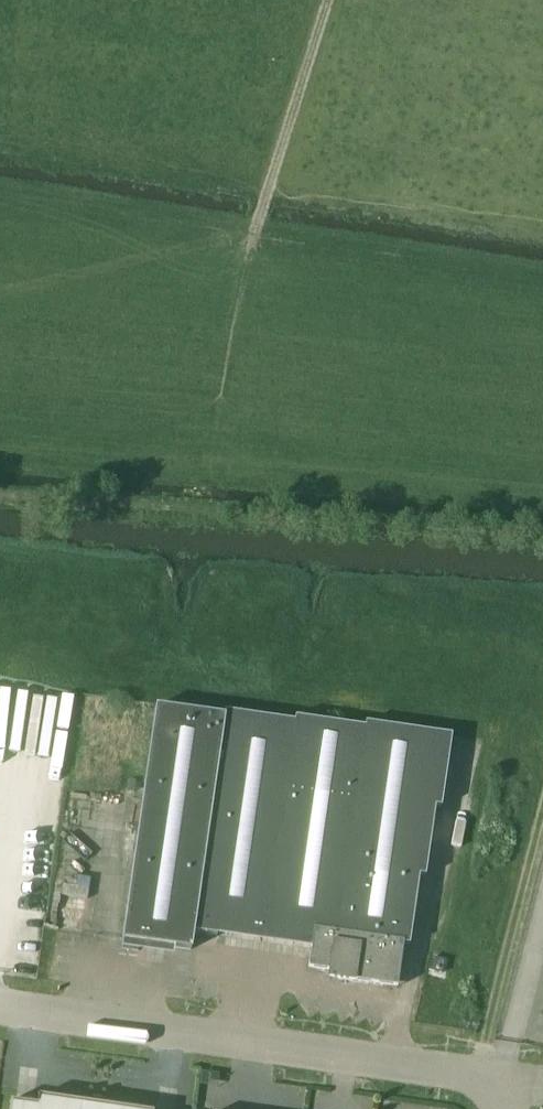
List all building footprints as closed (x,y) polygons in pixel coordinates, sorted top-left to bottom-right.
[(329,979),(343,981),(397,989),(403,946),(409,947),(419,877),(424,878),(435,808),(440,809),(450,737),(365,724),(364,729),(294,718),(294,723),(156,703),(120,950),(138,952),(139,944),(190,951),(193,933),(216,937),(218,927),(312,941),(308,970),(329,973),(329,979)] [(55,929),(82,930),(83,897),(56,896),(55,929)] [(429,971),(441,975),(444,962),(432,959),(429,971)] [(10,1108),(124,1108),(105,1106),(101,1101),(92,1100),(87,1104),(38,1097),(37,1106),(11,1102),(10,1108)]
